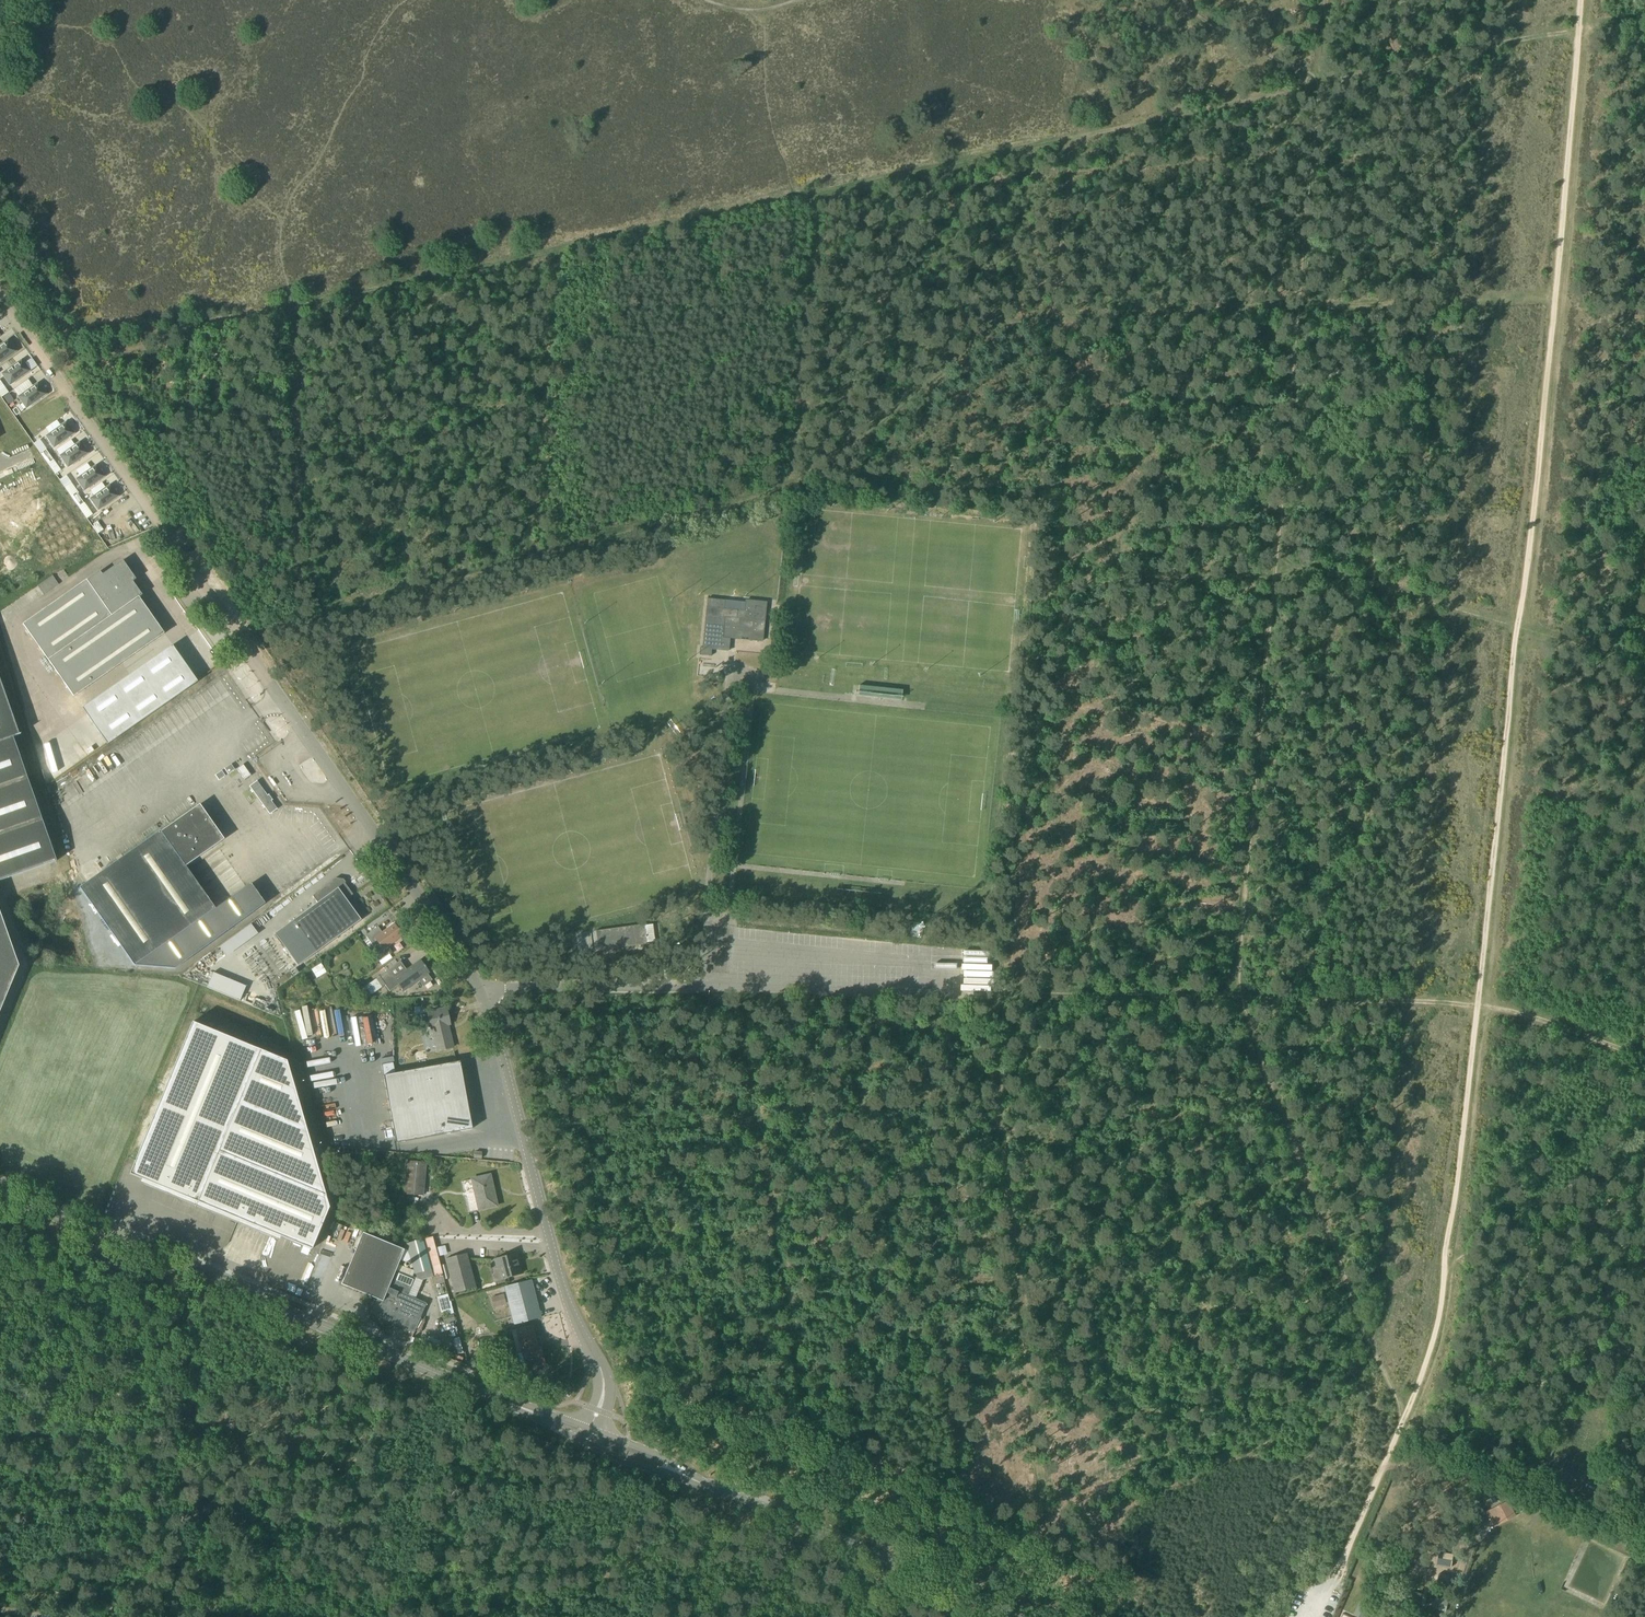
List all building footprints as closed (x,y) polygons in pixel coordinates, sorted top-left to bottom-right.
[(8,340),(0,346),(0,363),(17,352),(8,340)] [(22,360),(2,374),(10,385),(30,371),(22,360)] [(47,394),(39,383),(18,397),(27,409),(47,394)] [(8,393),(3,397),(8,404),(10,403),(13,400),(8,393)] [(48,433),(59,424),(56,420),(45,428),(48,433)] [(46,436),(54,448),(75,434),(66,422),(46,436)] [(89,453),(80,442),(60,456),(68,468),(89,453)] [(76,479),(85,491),(105,477),(97,465),(76,479)] [(99,511),(119,496),(111,485),(90,499),(99,511)] [(133,582),(136,580),(123,561),(102,575),(100,571),(87,580),(23,625),(74,697),(165,634),(139,598),(142,595),(133,582)] [(726,651),(729,651),(730,638),(762,641),(764,622),(766,603),(745,601),(744,611),(738,610),(724,609),(725,600),(707,598),(702,648),(700,648),(699,655),(709,656),(710,648),(726,650),(726,651)] [(82,708),(107,745),(198,682),(172,645),(82,708)] [(53,851),(13,737),(20,735),(0,678),(0,881),(57,861),(53,851)] [(901,700),(902,690),(859,684),(857,695),(901,700)] [(85,734),(41,762),(51,777),(95,749),(85,734)] [(65,786),(56,792),(73,817),(82,810),(65,786)] [(160,831),(89,881),(80,887),(114,936),(134,965),(175,969),(265,903),(251,884),(215,909),(186,867),(223,841),(198,806),(161,832),(160,831)] [(307,839),(283,856),(301,882),(326,864),(307,839)] [(294,920),(317,952),(361,920),(346,899),(353,895),(345,883),(342,881),(336,880),(333,882),(333,881),(315,894),(320,901),(294,920)] [(19,966),(0,912),(0,1012),(19,966)] [(383,950),(394,942),(403,936),(394,924),(382,932),(378,927),(365,936),(374,947),(379,944),(383,950)] [(596,931),(597,940),(598,951),(647,944),(646,937),(646,935),(646,936),(644,924),(596,931)] [(224,954),(258,935),(252,925),(219,944),(224,954)] [(992,990),(992,957),(963,957),(963,990),(992,990)] [(419,980),(423,986),(432,980),(427,974),(429,973),(425,967),(426,966),(425,965),(424,966),(420,960),(407,970),(400,961),(379,977),(390,992),(399,985),(403,991),(419,980)] [(896,976),(923,977),(923,968),(896,967),(896,976)] [(207,987),(240,1001),(246,986),(213,972),(207,987)] [(438,1051),(443,1050),(453,1048),(448,1025),(450,1025),(446,1009),(428,1013),(432,1029),(438,1051)] [(312,1249),(329,1207),(287,1061),(192,1022),(130,1174),(141,1178),(139,1183),(179,1199),(209,1212),(279,1240),(281,1236),(312,1249)] [(393,1062),(381,1064),(396,1143),(472,1129),(460,1061),(395,1073),(393,1062)] [(441,1159),(434,1162),(437,1168),(443,1165),(441,1159)] [(425,1196),(427,1177),(428,1164),(410,1162),(407,1194),(425,1196)] [(490,1175),(472,1179),(479,1210),(497,1206),(490,1175)] [(377,1299),(376,1302),(382,1304),(388,1287),(389,1287),(396,1270),(404,1250),(363,1233),(341,1284),(377,1299)] [(443,1274),(440,1264),(433,1237),(424,1240),(434,1277),(443,1274)] [(415,1274),(431,1270),(423,1239),(407,1243),(415,1274)] [(476,1288),(469,1264),(467,1253),(445,1259),(455,1294),(476,1288)] [(522,1273),(518,1259),(517,1254),(495,1260),(497,1269),(502,1267),(505,1278),(522,1273)] [(414,1331),(426,1304),(408,1296),(415,1278),(396,1270),(389,1287),(388,1287),(382,1304),(376,1302),(371,1314),(414,1331)] [(539,1310),(535,1293),(531,1280),(505,1286),(515,1325),(540,1318),(538,1310),(539,1310)] [(504,1294),(492,1297),(494,1307),(506,1304),(504,1294)] [(516,1330),(523,1358),(526,1369),(545,1364),(540,1348),(538,1348),(532,1325),(516,1330)] [(1508,1502),(1487,1512),(1494,1527),(1515,1516),(1508,1502)] [(1438,1564),(1437,1565),(1452,1567),(1452,1566),(1451,1566),(1453,1555),(1454,1555),(1454,1554),(1440,1552),(1439,1553),(1440,1553),(1439,1564),(1438,1564)] [(1437,1586),(1436,1586),(1451,1590),(1451,1589),(1450,1589),(1453,1578),(1454,1578),(1454,1577),(1439,1574),(1439,1575),(1440,1575),(1438,1586),(1437,1586)] [(1386,1605),(1400,1605),(1401,1594),(1386,1593),(1386,1605)] [(1439,1599),(1437,1608),(1446,1611),(1448,1602),(1439,1599)] [(1361,1604),(1357,1612),(1365,1616),(1369,1608),(1361,1604)]
